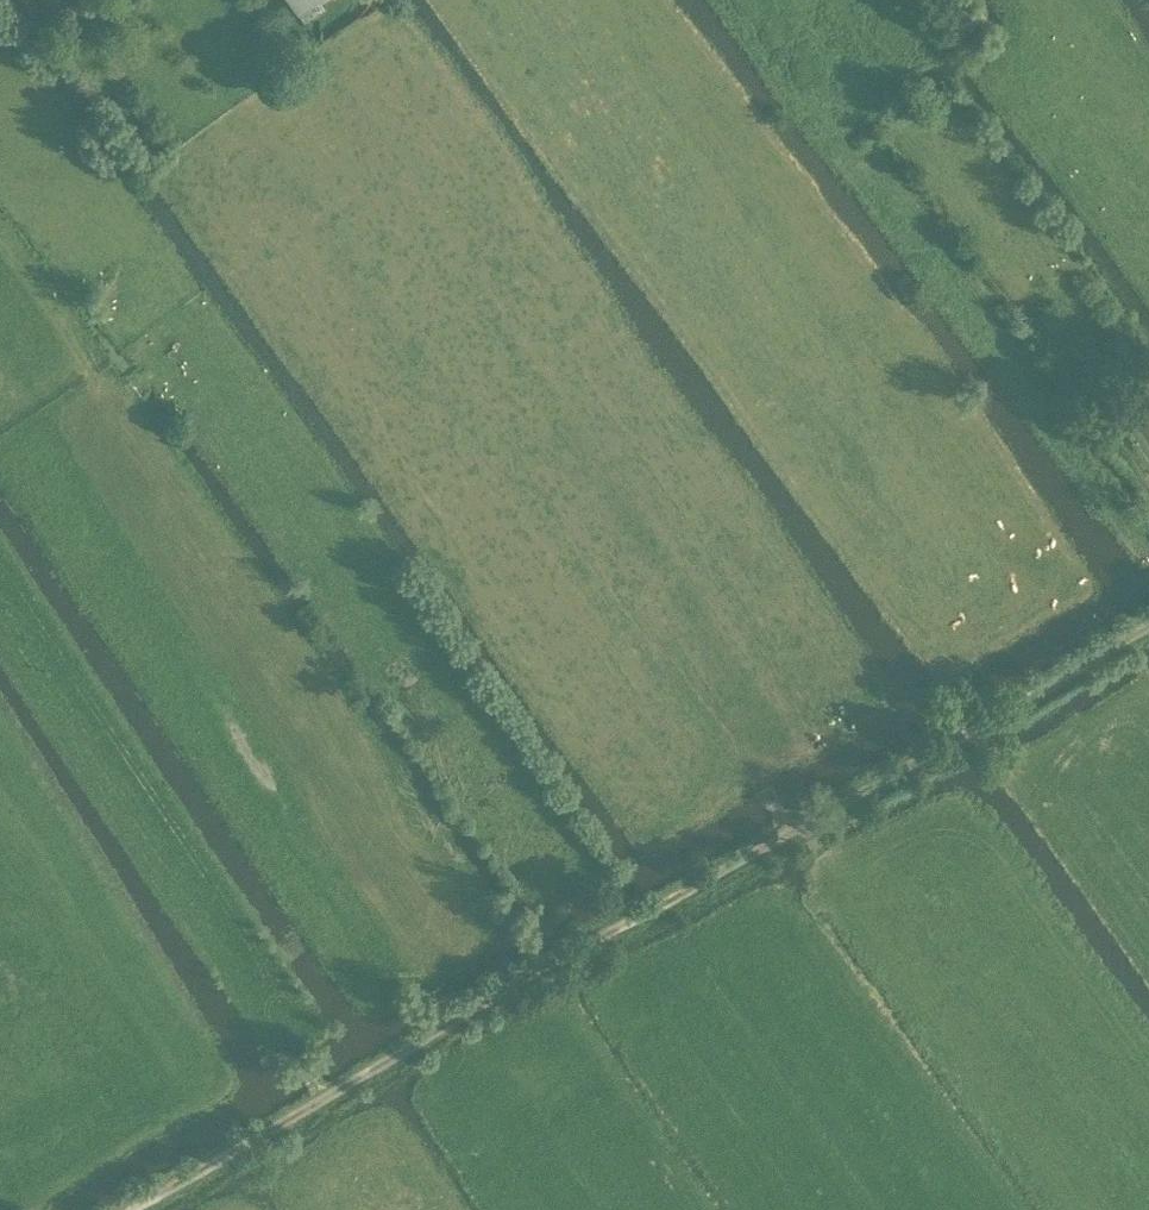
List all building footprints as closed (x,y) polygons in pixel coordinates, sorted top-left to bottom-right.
[(318,0),(290,0),(299,13),(318,0)]
